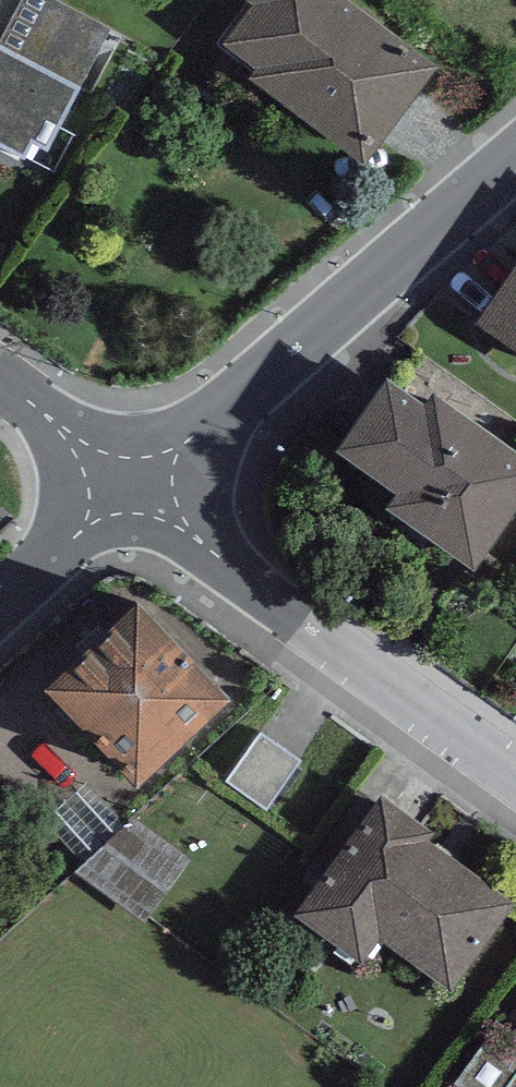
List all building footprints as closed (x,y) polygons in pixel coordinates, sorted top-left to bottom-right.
[(0,43),(0,50),(78,91),(112,26),(63,0),(23,0),(0,43)] [(344,0),(243,0),(242,0),(250,8),(218,46),(366,167),(437,71),(344,0)] [(21,158),(29,142),(46,151),(78,91),(0,50),(0,148),(21,158)] [(478,329),(515,356),(515,275),(478,329)] [(390,389),(338,462),(396,502),(387,514),(476,576),(515,520),(515,461),(436,405),(428,416),(390,389)] [(231,710),(140,610),(46,695),(137,795),(231,710)] [(266,741),(231,787),(271,817),(306,771),(266,741)] [(435,824),(382,785),(294,904),(361,953),(378,930),(450,983),(515,895),(430,832),(435,824)] [(186,868),(126,822),(86,873),(146,919),(186,868)] [(513,1055),(485,1034),(452,1080),(462,1086),(515,1086),(515,1051),(513,1055)]
